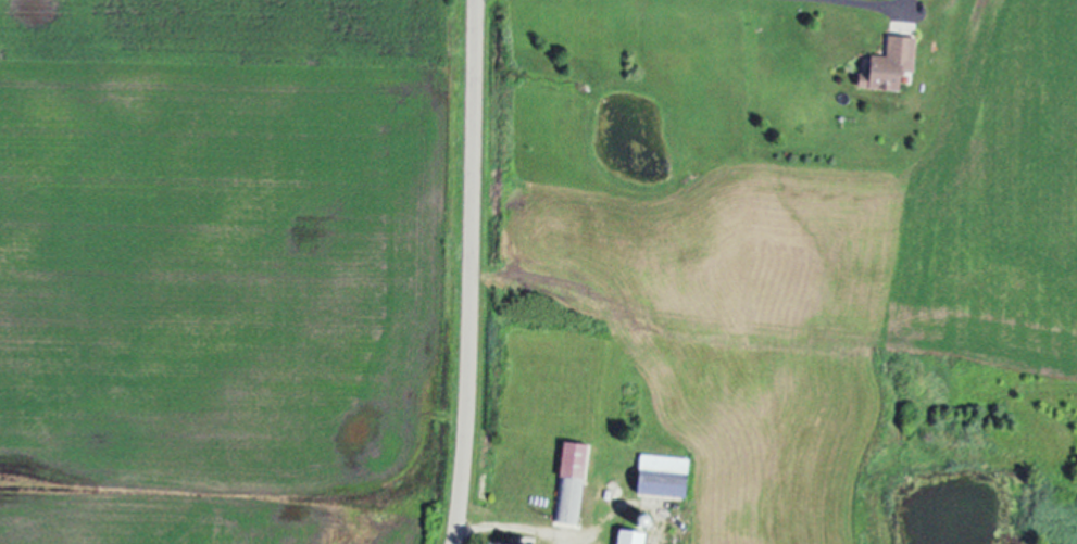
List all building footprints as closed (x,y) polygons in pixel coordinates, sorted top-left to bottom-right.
[(918,38),(890,37),(889,56),(875,56),(874,74),(861,74),(861,89),(905,90),(906,66),(917,66),(918,38)] [(580,478),(587,479),(591,444),(565,441),(556,521),(575,523),(580,478)] [(640,494),(689,497),(691,457),(642,454),(640,494)] [(648,531),(621,529),(619,543),(646,543),(648,531)]
